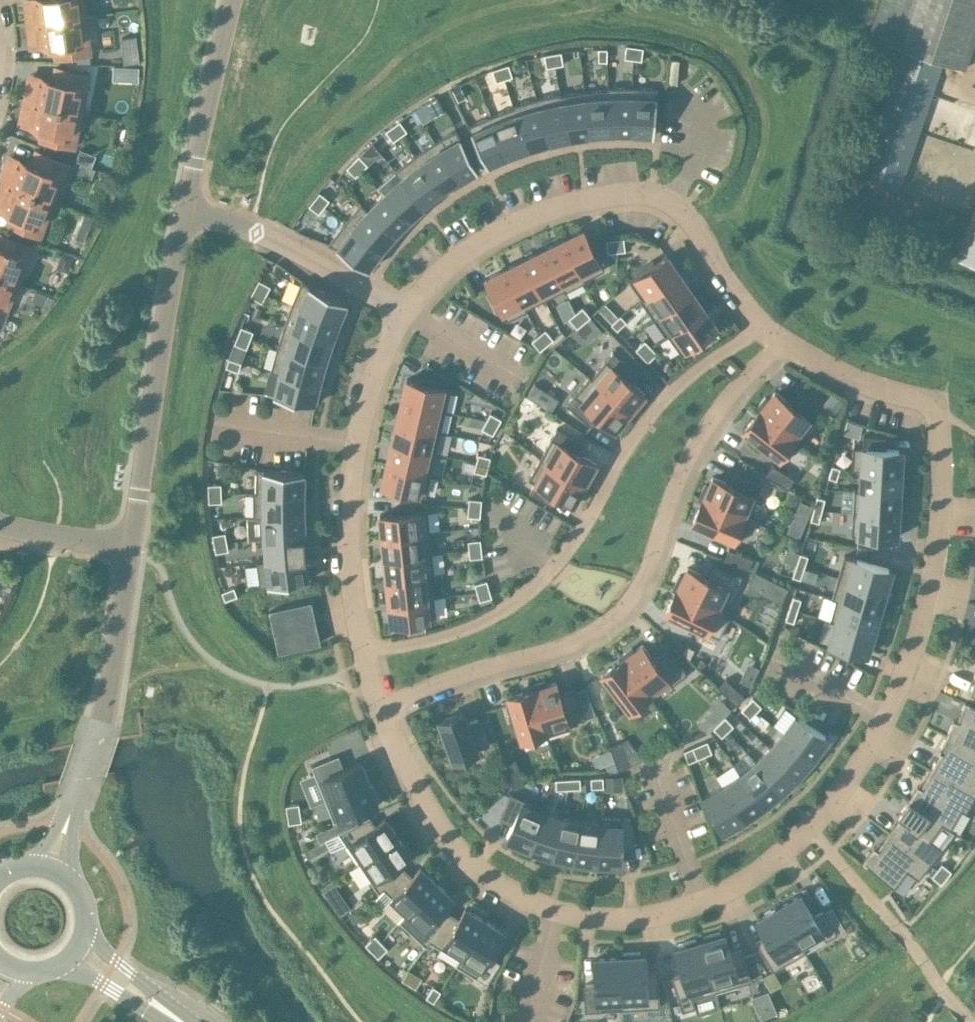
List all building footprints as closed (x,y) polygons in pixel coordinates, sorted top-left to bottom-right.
[(77,0),(28,0),(28,2),(25,3),(27,23),(86,15),(79,16),(77,0)] [(869,35),(903,47),(860,175),(900,188),(943,61),(965,68),(974,37),(974,0),(880,0),(869,35)] [(86,16),(86,15),(27,23),(30,42),(33,42),(34,46),(58,43),(60,57),(91,53),(89,38),(82,39),(79,17),(86,16)] [(137,35),(121,37),(123,46),(138,44),(137,35)] [(633,58),(635,46),(626,45),(625,57),(633,58)] [(642,60),(644,47),(635,46),(633,58),(642,60)] [(599,48),(599,60),(607,61),(607,48),(599,48)] [(564,64),(561,51),(553,53),(555,65),(564,64)] [(555,65),(553,53),(544,54),(547,67),(555,65)] [(680,59),(670,58),(667,82),(677,83),(680,59)] [(513,76),(509,64),(501,67),(505,78),(513,76)] [(505,78),(501,67),(493,69),(497,81),(505,78)] [(75,109),(80,86),(87,87),(90,74),(60,68),(58,79),(33,74),(32,80),(28,79),(24,99),(82,111),(82,110),(75,109)] [(453,89),(459,100),(466,96),(461,85),(453,89)] [(611,132),(608,87),(608,89),(585,91),(590,134),(611,132)] [(632,132),(633,87),(608,87),(611,132),(632,132)] [(658,88),(633,87),(632,132),(652,133),(652,135),(654,135),(658,88)] [(590,134),(585,91),(562,94),(561,92),(560,92),(569,137),(590,134)] [(569,137),(560,92),(537,98),(548,142),(569,137)] [(445,111),(437,96),(426,102),(434,117),(445,111)] [(548,142),(537,98),(513,104),(528,148),(548,142)] [(82,112),(82,111),(24,99),(20,118),(24,119),(23,123),(48,128),(45,140),(75,146),(78,133),(71,132),(75,110),(82,112)] [(528,148),(513,104),(512,105),(513,107),(491,115),(508,155),(528,148)] [(508,155),(491,115),(468,125),(488,165),(490,164),(489,163),(490,163),(508,155)] [(407,130),(400,120),(393,125),(400,135),(407,130)] [(400,135),(393,125),(386,130),(394,140),(400,135)] [(457,129),(435,141),(459,180),(477,170),(477,171),(479,170),(457,129)] [(459,180),(435,141),(415,155),(442,192),(459,180)] [(80,148),(76,159),(88,164),(89,161),(91,155),(92,152),(80,148)] [(0,177),(0,179),(55,199),(55,198),(49,196),(57,172),(64,175),(69,163),(43,153),(38,166),(12,156),(10,161),(6,160),(0,177)] [(91,155),(89,161),(95,163),(97,157),(91,155)] [(368,164),(359,155),(353,161),(362,170),(368,164)] [(442,192),(415,155),(396,170),(425,205),(442,192)] [(362,170),(353,161),(347,167),(356,176),(362,170)] [(81,164),(79,171),(90,175),(92,168),(81,164)] [(425,205),(396,170),(395,170),(377,186),(409,219),(425,205)] [(55,199),(0,179),(0,207),(19,214),(15,225),(41,235),(46,223),(39,220),(48,197),(55,200),(55,199)] [(409,219),(377,186),(384,193),(368,209),(361,203),(394,234),(409,219)] [(330,199),(320,191),(315,198),(324,206),(330,199)] [(324,206),(315,198),(309,205),(319,212),(324,206)] [(957,254),(974,261),(974,202),(957,254)] [(394,234),(361,203),(345,222),(380,250),(394,234)] [(84,214),(80,225),(89,228),(93,217),(84,214)] [(380,250),(345,222),(329,244),(337,247),(342,251),(352,258),(368,269),(369,267),(368,267),(380,250)] [(591,242),(584,229),(564,239),(585,281),(586,281),(585,279),(604,269),(599,259),(603,257),(594,240),(591,242)] [(33,246),(7,235),(2,247),(0,246),(0,274),(19,281),(19,280),(12,278),(22,254),(28,257),(33,246)] [(624,237),(615,238),(617,251),(626,250),(624,237)] [(617,251),(615,238),(607,239),(608,252),(617,251)] [(585,281),(564,239),(545,248),(566,291),(585,281)] [(566,291),(545,248),(525,258),(545,298),(564,289),(565,291),(566,291)] [(63,253),(59,263),(61,268),(67,270),(72,256),(63,253)] [(641,300),(680,273),(667,255),(655,263),(653,259),(637,271),(639,274),(630,280),(642,298),(641,299),(641,300)] [(545,298),(525,258),(506,267),(527,310),(528,310),(527,308),(545,298)] [(527,310),(506,267),(486,278),(492,290),(489,292),(497,310),(501,308),(507,320),(527,310)] [(653,318),(692,291),(680,273),(641,300),(653,318)] [(0,274),(0,314),(5,316),(19,281),(0,274)] [(259,279),(255,287),(267,293),(271,285),(259,279)] [(302,281),(293,303),(301,307),(339,321),(346,302),(348,303),(348,301),(326,292),(327,291),(316,286),(315,287),(309,284),(302,279),(302,281)] [(262,301),(267,293),(255,287),(251,295),(262,301)] [(36,290),(32,300),(44,304),(47,294),(36,290)] [(668,334),(705,308),(692,291),(653,318),(654,319),(662,313),(673,329),(667,334),(668,334)] [(331,341),(339,321),(301,307),(293,303),(285,325),(294,328),(331,341)] [(591,316),(583,306),(576,312),(584,321),(591,316)] [(706,335),(718,327),(705,308),(668,334),(681,353),(690,346),(692,349),(708,338),(706,335)] [(584,321),(576,312),(569,317),(577,327),(584,321)] [(618,329),(627,321),(621,314),(612,323),(618,329)] [(581,324),(573,331),(584,345),(593,338),(581,324)] [(325,361),(331,341),(294,328),(285,325),(277,347),(287,350),(325,361)] [(242,326),(238,334),(250,339),(254,331),(242,326)] [(554,338),(546,328),(539,334),(547,344),(554,338)] [(247,348),(250,339),(238,334),(235,343),(247,348)] [(547,344),(539,334),(532,340),(540,350),(547,344)] [(642,355),(651,346),(645,339),(636,348),(642,355)] [(657,352),(651,346),(642,355),(648,361),(657,352)] [(319,382),(325,361),(287,350),(277,347),(271,370),(280,373),(281,372),(319,382)] [(630,380),(638,371),(614,351),(592,377),(590,376),(590,377),(633,413),(642,403),(638,401),(645,392),(630,380)] [(226,366),(239,370),(242,362),(229,358),(226,366)] [(315,402),(319,382),(281,372),(280,373),(275,393),(274,393),(274,394),(315,403),(316,402),(315,402)] [(633,413),(590,377),(567,404),(592,425),(600,416),(615,429),(622,421),(625,423),(633,413)] [(421,381),(407,378),(402,400),(446,410),(451,388),(440,386),(441,382),(422,378),(421,381)] [(775,390),(769,399),(766,396),(757,407),(800,441),(815,421),(809,417),(817,408),(798,393),(791,402),(775,390)] [(441,431),(446,410),(402,400),(397,421),(441,431)] [(800,441),(757,407),(756,408),(759,410),(745,429),(751,435),(749,438),(764,450),(767,447),(777,455),(785,461),(800,441)] [(491,412),(486,420),(497,426),(502,418),(491,412)] [(493,434),(497,426),(486,420),(482,427),(493,434)] [(397,421),(392,442),(429,451),(436,452),(441,432),(441,431),(397,421)] [(564,431),(558,427),(540,458),(588,484),(595,473),(591,471),(596,462),(579,452),(585,442),(564,431)] [(853,446),(852,468),(901,471),(902,449),(886,448),(887,436),(863,434),(863,446),(853,446)] [(424,471),(429,451),(392,442),(387,463),(431,473),(424,471)] [(479,453),(476,462),(489,465),(491,456),(479,453)] [(588,484),(540,458),(529,478),(535,482),(530,492),(550,504),(556,493),(573,503),(579,493),(582,495),(588,484)] [(486,473),(489,465),(476,462),(474,470),(486,473)] [(426,495),(431,473),(387,463),(382,485),(396,488),(395,492),(414,497),(415,493),(426,495)] [(789,488),(795,477),(773,464),(767,474),(789,488)] [(833,465),(829,477),(837,479),(840,467),(833,465)] [(257,468),(256,492),(256,493),(303,493),(304,473),(305,473),(305,471),(263,469),(257,468)] [(900,493),(901,471),(852,468),(852,469),(862,470),(860,490),(855,489),(855,490),(900,493)] [(762,484),(736,473),(731,483),(713,476),(709,485),(705,484),(699,498),(703,499),(703,498),(750,518),(748,517),(762,484)] [(222,492),(221,483),(208,484),(209,493),(222,492)] [(898,514),(900,493),(855,490),(853,512),(898,514)] [(222,501),(222,492),(209,493),(209,502),(222,501)] [(304,514),(303,493),(256,493),(256,492),(254,492),(254,517),(264,516),(264,515),(304,514)] [(817,496),(814,508),(822,510),(825,498),(817,496)] [(481,507),(482,499),(469,498),(469,506),(481,507)] [(740,541),(750,518),(703,498),(703,499),(693,521),(701,525),(699,528),(717,536),(719,532),(740,541)] [(380,514),(383,536),(430,531),(427,509),(414,510),(413,506),(394,508),(395,512),(380,514)] [(480,516),(481,507),(469,506),(468,515),(480,516)] [(819,521),(822,510),(814,508),(811,519),(819,521)] [(897,537),(898,514),(853,512),(852,534),(897,537)] [(305,535),(304,514),(264,515),(264,516),(265,538),(305,535)] [(431,542),(430,531),(383,536),(385,558),(432,553),(431,542)] [(212,534),(214,543),(227,541),(225,532),(212,534)] [(306,557),(305,535),(265,538),(267,560),(267,561),(306,557)] [(482,547),(481,539),(468,540),(469,549),(482,547)] [(228,550),(227,541),(214,543),(215,552),(228,550)] [(483,556),(482,547),(469,549),(470,557),(483,556)] [(749,568),(753,557),(729,547),(725,559),(740,565),(749,568)] [(434,574),(432,553),(385,558),(387,579),(434,574)] [(800,553),(797,564),(804,567),(808,555),(800,553)] [(886,590),(892,568),(845,555),(838,576),(886,590)] [(309,577),(306,557),(267,561),(267,560),(257,561),(260,587),(268,584),(310,578),(310,577),(309,577)] [(743,575),(713,561),(706,575),(688,567),(683,576),(680,574),(673,588),(677,590),(677,589),(725,612),(743,575)] [(801,578),(804,567),(797,564),(793,576),(801,578)] [(756,571),(749,586),(782,603),(789,588),(756,571)] [(434,575),(434,574),(387,579),(389,601),(434,596),(432,575),(434,575)] [(880,611),(886,590),(838,576),(832,597),(880,611)] [(490,588),(487,579),(475,583),(478,591),(490,588)] [(234,586),(222,591),(226,600),(238,595),(234,586)] [(492,596),(490,588),(478,591),(480,600),(492,596)] [(675,592),(666,611),(674,615),(672,618),(690,627),(691,623),(710,632),(720,637),(730,615),(724,613),(725,612),(677,589),(677,590),(675,592)] [(798,609),(801,598),(793,595),(790,607),(798,609)] [(437,618),(434,596),(389,601),(392,623),(406,621),(406,625),(426,623),(425,619),(437,618)] [(874,631),(880,611),(832,597),(832,598),(836,599),(830,619),(874,631)] [(320,642),(311,601),(270,610),(279,651),(320,642)] [(794,621),(798,609),(790,607),(786,618),(794,621)] [(874,631),(830,619),(830,620),(836,621),(830,642),(867,653),(874,631)] [(655,659),(643,644),(634,650),(632,647),(621,655),(649,693),(668,679),(672,685),(680,678),(688,672),(670,648),(655,659)] [(649,693),(621,655),(620,656),(622,659),(603,673),(608,680),(605,683),(617,698),(620,696),(629,708),(649,693)] [(745,695),(726,678),(718,686),(737,704),(745,695)] [(545,680),(532,684),(546,730),(559,726),(569,722),(585,717),(583,709),(576,687),(560,692),(557,681),(547,684),(545,680)] [(546,730),(532,684),(531,685),(532,689),(509,696),(512,704),(508,705),(514,725),(518,724),(522,737),(546,730)] [(753,697),(748,703),(756,711),(762,705),(753,697)] [(721,699),(711,709),(721,718),(731,708),(721,699)] [(965,701),(957,720),(954,719),(947,735),(974,749),(974,706),(965,701)] [(748,703),(742,709),(750,717),(756,711),(748,703)] [(440,720),(454,759),(478,751),(477,749),(490,744),(481,718),(468,722),(464,711),(440,720)] [(829,736),(796,714),(783,732),(814,756),(829,736)] [(725,716),(720,721),(728,730),(734,725),(725,716)] [(720,721),(714,727),(722,736),(728,730),(720,721)] [(814,756),(783,732),(770,747),(799,774),(814,756)] [(947,735),(938,751),(941,752),(931,770),(974,795),(974,749),(947,735)] [(626,753),(621,740),(609,745),(619,769),(630,764),(626,753)] [(708,740),(700,743),(705,755),(712,751),(708,740)] [(700,743),(693,747),(697,758),(705,755),(700,743)] [(799,774),(770,747),(756,761),(782,790),(799,774)] [(326,800),(369,782),(361,761),(339,770),(335,758),(314,766),(318,779),(326,800)] [(516,758),(505,762),(513,786),(525,782),(516,758)] [(782,790),(756,761),(740,774),(764,805),(782,790)] [(974,796),(974,795),(931,770),(921,787),(918,785),(909,800),(943,823),(942,824),(950,829),(962,809),(966,812),(974,796)] [(764,805),(740,774),(724,785),(744,819),(764,805)] [(603,776),(591,777),(592,789),(604,788),(603,776)] [(580,777),(568,778),(569,790),(581,789),(580,777)] [(569,790),(568,778),(556,779),(557,791),(569,790)] [(370,784),(369,782),(326,800),(335,820),(350,814),(378,803),(376,800),(379,799),(373,783),(370,784)] [(744,819),(724,785),(705,795),(723,830),(744,819)] [(511,792),(499,818),(512,824),(506,838),(528,847),(544,807),(533,802),(524,798),(511,792)] [(901,817),(890,833),(931,863),(942,848),(930,840),(942,824),(943,823),(909,800),(899,815),(901,817)] [(301,812),(299,803),(286,805),(288,814),(301,812)] [(551,854),(561,816),(552,814),(543,811),(544,807),(528,847),(551,854)] [(302,821),(301,812),(288,814),(289,823),(302,821)] [(335,820),(333,821),(334,824),(336,824),(339,832),(354,824),(350,814),(335,820)] [(359,862),(398,836),(385,817),(376,824),(370,815),(354,824),(339,832),(359,862)] [(574,859),(581,821),(561,816),(551,854),(574,859)] [(597,863),(602,816),(601,816),(600,823),(591,822),(581,821),(574,859),(597,863)] [(613,817),(602,816),(597,863),(622,864),(622,850),(634,849),(634,827),(631,818),(613,817)] [(875,846),(864,861),(894,888),(908,870),(919,879),(931,863),(890,833),(878,848),(875,846)] [(410,855),(398,836),(359,862),(379,891),(406,869),(401,861),(410,855)] [(325,840),(305,851),(308,858),(329,847),(325,840)] [(942,863),(937,869),(947,877),(952,870),(942,863)] [(401,921),(438,883),(421,867),(413,875),(406,869),(379,891),(379,892),(384,888),(408,911),(400,920),(401,921)] [(947,877),(937,869),(932,875),(942,883),(947,877)] [(428,946),(451,913),(445,906),(453,898),(438,883),(401,921),(428,946)] [(814,916),(801,894),(780,906),(801,943),(802,943),(821,931),(826,940),(838,933),(825,909),(814,916)] [(344,897),(333,904),(340,915),(351,908),(344,897)] [(806,951),(802,943),(801,943),(780,906),(758,919),(767,933),(771,941),(760,947),(773,970),(806,951)] [(458,965),(485,920),(465,908),(459,917),(451,913),(428,946),(428,947),(432,942),(461,960),(457,965),(458,965)] [(504,931),(485,920),(458,965),(487,983),(500,962),(489,955),(504,931)] [(752,980),(744,954),(732,958),(730,950),(725,934),(721,935),(720,931),(718,931),(704,936),(705,940),(702,941),(701,941),(716,991),(752,980)] [(366,943),(372,950),(382,941),(376,934),(366,943)] [(388,947),(382,941),(372,950),(379,957),(388,947)] [(716,991),(701,941),(677,948),(684,972),(672,976),(683,1011),(696,1007),(693,998),(716,991)] [(641,955),(641,951),(624,952),(624,956),(620,957),(623,1008),(660,1006),(658,970),(646,970),(645,955),(641,955)] [(623,1008),(620,957),(595,958),(596,983),(584,984),(585,1010),(615,1009),(623,1008)] [(433,985),(427,996),(434,1001),(441,990),(433,985)] [(765,1018),(782,1013),(774,989),(757,994),(765,1018)] [(226,1005),(214,995),(210,1000),(222,1009),(226,1005)]
